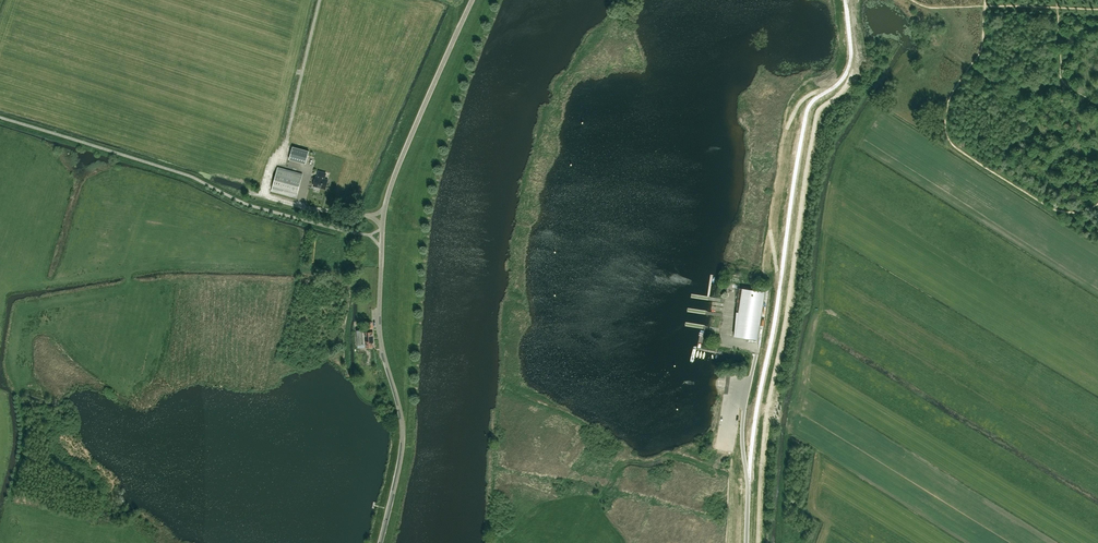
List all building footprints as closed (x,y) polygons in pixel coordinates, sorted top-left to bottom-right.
[(293,147),(289,159),(305,164),(309,151),(293,147)] [(296,197),(303,174),(278,167),(271,190),(296,197)] [(317,177),(316,176),(313,185),(325,189),(328,180),(324,179),(326,173),(318,171),(317,177)] [(758,340),(765,292),(741,288),(741,290),(741,293),(740,292),(740,296),(740,298),(739,298),(739,302),(734,334),(733,336),(758,340)] [(374,346),(373,332),(364,332),(366,347),(374,346),(374,347),(374,346)] [(712,370),(708,397),(714,397),(717,370),(712,370)]
